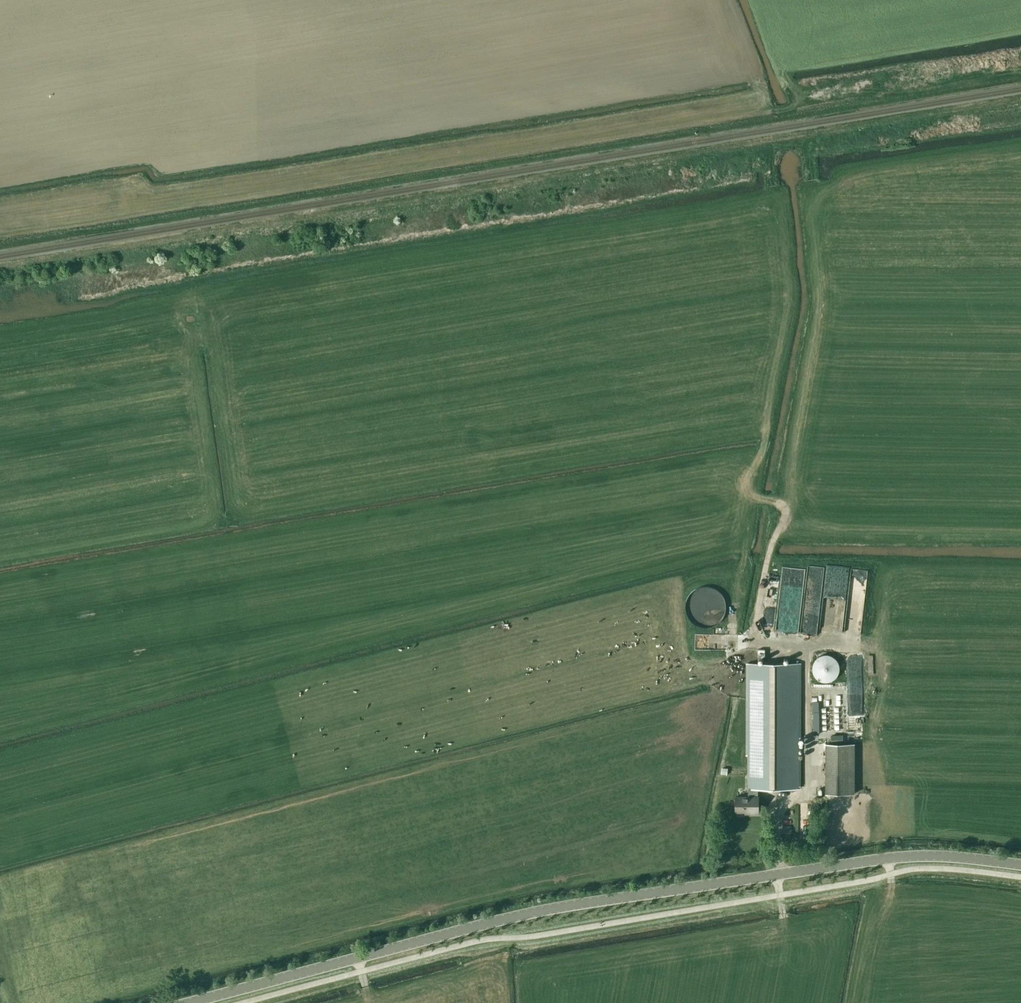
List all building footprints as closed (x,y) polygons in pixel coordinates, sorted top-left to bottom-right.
[(816,567),(804,565),(794,630),(806,632),(816,567)] [(774,612),(783,614),(791,573),(782,572),(778,593),(774,612)] [(820,638),(833,638),(836,572),(822,572),(820,638)] [(859,614),(864,575),(850,573),(847,603),(854,603),(853,613),(859,614)] [(839,671),(839,669),(839,666),(838,663),(837,661),(835,659),(833,657),(831,656),(828,655),(825,655),(823,655),(820,656),(818,657),(816,659),(814,661),(813,663),(812,666),(812,669),(812,671),(813,674),(814,676),(816,678),(818,680),(820,681),(823,682),(825,682),(828,682),(831,681),(833,680),(835,678),(837,676),(838,674),(839,671)] [(798,788),(799,699),(798,663),(747,663),(747,699),(747,788),(748,788),(748,796),(735,796),(735,811),(749,811),(749,813),(758,813),(758,796),(757,796),(757,788),(798,788)] [(840,684),(825,687),(826,692),(841,690),(840,684)] [(828,710),(828,734),(843,734),(843,707),(827,707),(827,710),(828,710)] [(854,744),(826,744),(826,793),(854,793),(854,744)]
